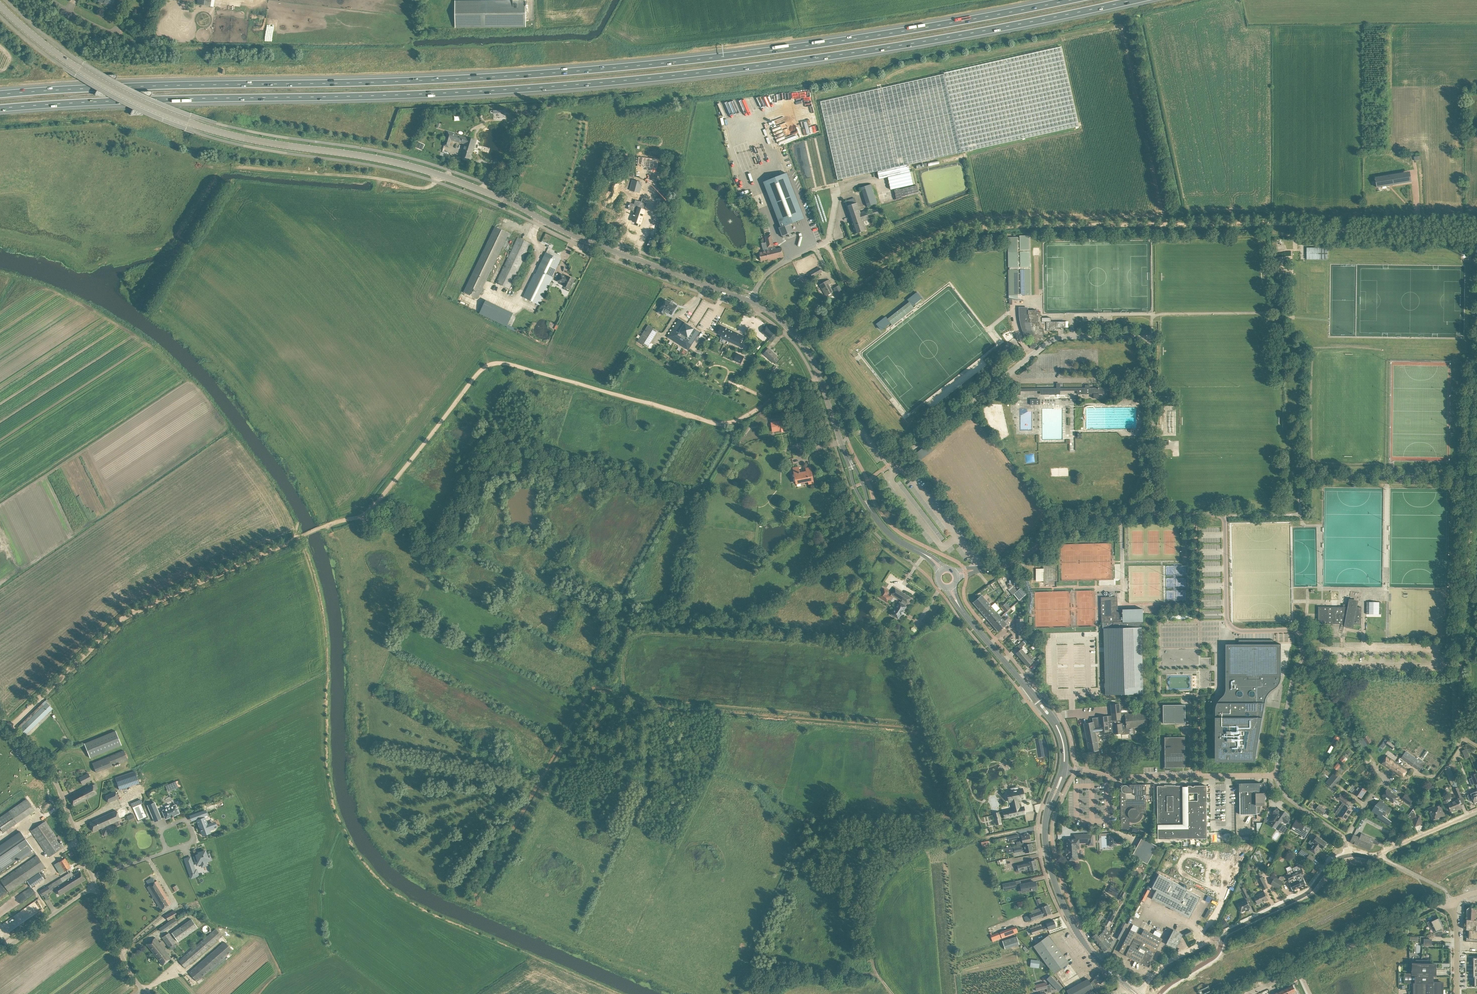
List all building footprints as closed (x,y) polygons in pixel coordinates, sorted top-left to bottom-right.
[(455,0),(456,27),(526,27),(526,0),(461,0),(455,0)] [(909,164),(961,152),(1079,126),(1061,46),(944,73),(944,74),(821,101),(838,180),(877,171),(879,179),(888,177),(890,185),(891,190),(913,185),(909,164)] [(745,101),(721,106),(724,122),(748,117),(745,101)] [(465,144),(467,137),(448,132),(444,145),(444,146),(445,142),(450,144),(451,140),(465,144)] [(464,151),(461,158),(470,161),(472,153),(473,153),(477,140),(476,140),(469,138),(467,137),(465,144),(463,151),(464,151)] [(657,168),(658,159),(639,157),(638,166),(657,168)] [(1410,171),(1375,177),(1377,188),(1412,182),(1410,171)] [(782,236),(784,236),(794,232),(790,224),(804,218),(787,173),(763,182),(781,227),(779,228),(782,236)] [(633,180),(630,190),(638,192),(639,191),(640,191),(642,183),(633,180)] [(861,187),(867,206),(877,203),(871,184),(861,187)] [(635,216),(633,221),(640,223),(645,210),(644,210),(639,208),(642,202),(643,198),(642,198),(641,202),(639,201),(635,200),(634,204),(633,207),(634,207),(633,211),(635,212),(633,216),(635,216)] [(880,215),(878,210),(877,207),(860,213),(855,198),(845,201),(856,234),(866,230),(862,220),(867,219),(867,220),(880,215)] [(611,200),(609,208),(629,213),(631,205),(611,200)] [(623,227),(626,218),(607,212),(604,221),(623,227)] [(493,231),(464,292),(477,299),(507,237),(510,238),(511,234),(509,233),(495,227),(493,231)] [(1030,252),(1028,252),(1028,250),(1029,250),(1029,235),(1020,236),(1020,237),(1008,237),(1008,252),(1008,267),(1009,267),(1010,270),(1008,270),(1009,298),(1008,298),(1024,301),(1024,300),(1018,300),(1018,295),(1030,295),(1030,269),(1030,267),(1030,252)] [(509,289),(529,248),(531,244),(518,237),(496,283),(509,289)] [(758,252),(757,252),(758,253),(759,257),(760,257),(761,261),(768,259),(768,260),(784,257),(782,248),(773,250),(773,246),(769,247),(769,251),(763,252),(763,251),(758,252)] [(1328,247),(1307,247),(1307,259),(1328,260),(1328,247)] [(537,270),(523,297),(540,305),(553,278),(552,277),(561,259),(546,252),(537,270)] [(819,268),(811,272),(810,273),(813,277),(821,272),(819,268)] [(566,275),(566,276),(561,273),(557,281),(562,284),(562,285),(570,289),(571,288),(572,288),(573,285),(575,279),(571,277),(566,275)] [(829,279),(819,285),(826,296),(827,296),(828,298),(834,295),(833,292),(833,291),(829,285),(831,284),(829,279)] [(840,290),(835,293),(840,303),(845,300),(840,290)] [(909,302),(899,309),(902,313),(905,316),(915,309),(914,308),(917,307),(916,306),(914,307),(911,304),(921,297),(918,293),(918,292),(908,300),(907,300),(908,301),(908,300),(909,302)] [(480,313),(507,326),(513,313),(486,300),(480,313)] [(670,303),(666,300),(664,302),(663,302),(662,304),(662,305),(663,305),(658,312),(664,315),(666,311),(671,315),(677,306),(671,302),(670,303)] [(1037,311),(1037,310),(1027,310),(1027,308),(1022,307),(1022,310),(1022,312),(1022,315),(1023,317),(1023,319),(1023,322),(1024,324),(1024,326),(1025,329),(1026,331),(1027,333),(1028,335),(1029,337),(1030,339),(1031,341),(1032,343),(1034,345),(1036,344),(1041,340),(1044,340),(1044,336),(1044,334),(1048,334),(1048,331),(1056,331),(1056,328),(1066,328),(1066,321),(1051,321),(1051,317),(1042,318),(1042,315),(1040,315),(1040,311),(1037,311)] [(886,317),(876,325),(877,325),(880,329),(889,322),(892,325),(889,326),(890,327),(892,326),(893,326),(903,318),(900,315),(897,311),(887,319),(886,317),(887,317),(886,317)] [(698,334),(699,332),(679,319),(670,333),(690,346),(698,334)] [(648,347),(658,331),(648,325),(638,341),(648,347)] [(744,336),(721,326),(718,334),(727,338),(726,340),(739,346),(744,336)] [(770,338),(774,332),(767,326),(762,332),(770,338)] [(774,332),(770,338),(769,339),(772,342),(777,335),(774,332)] [(775,357),(776,357),(776,356),(768,348),(764,353),(775,363),(778,360),(775,357)] [(737,353),(734,360),(741,364),(744,356),(737,353)] [(786,419),(774,421),(776,431),(788,430),(786,419)] [(933,450),(930,446),(928,443),(912,456),(917,462),(933,450)] [(794,468),(796,483),(801,482),(804,482),(808,481),(809,485),(814,484),(810,468),(806,468),(807,472),(800,473),(798,467),(794,468)] [(891,596),(888,594),(890,591),(884,587),(878,596),(887,602),(891,596)] [(1017,590),(1013,594),(1019,600),(1027,594),(1021,587),(1017,590)] [(911,598),(906,595),(895,588),(891,593),(901,600),(900,602),(899,601),(891,614),(898,619),(901,615),(904,611),(904,610),(907,606),(906,606),(907,603),(907,604),(911,598)] [(991,606),(985,599),(982,595),(973,602),(983,614),(991,606)] [(1117,600),(1114,600),(1114,597),(1103,597),(1103,601),(1105,601),(1105,615),(1103,615),(1103,622),(1106,622),(1123,622),(1123,615),(1120,615),(1120,611),(1118,611),(1117,600)] [(1353,624),(1361,624),(1362,607),(1356,607),(1357,601),(1350,600),(1349,607),(1343,607),(1319,606),(1319,624),(1328,624),(1340,624),(1346,624),(1346,625),(1353,627),(1353,624)] [(991,606),(983,614),(987,619),(996,612),(1000,609),(995,603),(991,606)] [(1006,603),(1001,607),(1006,612),(1010,608),(1006,603)] [(1143,621),(1143,609),(1120,609),(1120,611),(1120,615),(1123,615),(1123,622),(1106,622),(1106,628),(1104,628),(1105,695),(1143,694),(1141,621),(1143,621)] [(995,628),(998,626),(995,622),(1001,617),(996,612),(987,619),(995,628)] [(1003,620),(1002,618),(1001,617),(995,622),(998,626),(995,628),(998,631),(1002,628),(1007,624),(1006,623),(1009,620),(1006,617),(1003,620)] [(1020,648),(1025,644),(1027,642),(1025,639),(1017,646),(1020,648)] [(1256,761),(1256,760),(1256,758),(1256,756),(1265,705),(1265,703),(1266,701),(1266,699),(1266,698),(1267,696),(1268,695),(1272,690),(1275,689),(1277,686),(1279,685),(1280,683),(1281,679),(1281,676),(1281,644),(1274,644),(1274,640),(1239,640),(1239,644),(1226,644),(1226,689),(1226,692),(1225,693),(1225,694),(1224,695),(1223,696),(1220,699),(1219,700),(1217,705),(1216,708),(1216,710),(1216,761),(1256,761)] [(1022,659),(1027,655),(1021,649),(1020,650),(1016,653),(1022,659)] [(1035,660),(1033,658),(1033,657),(1030,653),(1027,655),(1022,659),(1028,666),(1032,663),(1035,660)] [(1040,662),(1041,661),(1041,660),(1040,659),(1039,658),(1038,659),(1033,664),(1035,666),(1040,662)] [(1093,722),(1084,724),(1086,734),(1089,752),(1099,750),(1095,732),(1108,731),(1108,733),(1114,732),(1114,734),(1114,738),(1121,738),(1121,734),(1127,734),(1135,733),(1136,733),(1136,730),(1135,730),(1134,727),(1146,725),(1145,713),(1128,714),(1127,703),(1111,705),(1111,706),(1112,713),(1112,716),(1107,716),(1099,717),(1092,718),(1093,722)] [(42,704),(19,725),(21,727),(20,729),(26,735),(49,712),(42,704)] [(1185,705),(1163,705),(1163,723),(1176,723),(1176,724),(1186,724),(1186,717),(1185,717),(1185,705)] [(90,758),(121,745),(116,731),(84,744),(90,758)] [(1337,745),(1341,738),(1336,735),(1332,742),(1337,745)] [(1368,735),(1364,738),(1368,745),(1372,742),(1368,735)] [(1185,737),(1164,737),(1164,754),(1163,754),(1163,768),(1173,768),(1173,767),(1185,767),(1185,737)] [(1383,748),(1386,744),(1393,749),(1395,745),(1386,738),(1380,746),(1383,748)] [(1473,752),(1476,748),(1468,743),(1465,744),(1468,753),(1472,751),(1473,752)] [(96,772),(112,765),(112,766),(128,760),(124,750),(108,756),(93,762),(96,772)] [(1406,751),(1401,758),(1413,766),(1416,761),(1417,759),(1406,751)] [(1395,761),(1394,760),(1388,755),(1385,759),(1382,763),(1396,773),(1401,765),(1400,764),(1401,764),(1400,764),(1395,761)] [(1408,769),(1403,766),(1406,762),(1403,760),(1400,764),(1401,764),(1400,764),(1401,765),(1396,773),(1403,777),(1406,773),(1408,769)] [(1450,767),(1445,769),(1452,785),(1453,785),(1454,789),(1458,798),(1462,796),(1458,787),(1450,767)] [(120,789),(139,783),(135,771),(116,778),(120,789)] [(1335,772),(1326,782),(1333,788),(1342,777),(1335,772)] [(91,780),(88,773),(82,776),(86,783),(91,780)] [(1262,784),(1262,783),(1261,783),(1239,783),(1240,783),(1240,785),(1240,792),(1240,814),(1257,814),(1257,813),(1260,813),(1261,805),(1257,805),(1257,802),(1265,802),(1265,793),(1260,793),(1260,787),(1261,787),(1262,786),(1263,785),(1263,784),(1262,784)] [(1122,791),(1120,791),(1121,825),(1121,827),(1121,829),(1126,829),(1129,829),(1129,820),(1132,821),(1134,821),(1135,820),(1137,820),(1138,819),(1139,817),(1140,816),(1141,813),(1146,813),(1146,789),(1146,784),(1137,784),(1135,784),(1127,784),(1127,786),(1126,785),(1124,785),(1123,785),(1121,787),(1121,788),(1121,789),(1121,790),(1122,791)] [(1366,790),(1362,787),(1358,784),(1355,789),(1357,790),(1355,793),(1361,798),(1366,790)] [(74,805),(78,803),(97,794),(92,785),(70,797),(74,805)] [(1186,838),(1196,838),(1196,785),(1194,785),(1194,786),(1191,786),(1187,786),(1185,786),(1186,838)] [(1196,838),(1207,838),(1206,801),(1206,785),(1196,785),(1196,838)] [(1185,786),(1182,786),(1175,786),(1175,787),(1171,787),(1170,786),(1168,787),(1165,787),(1165,786),(1157,786),(1158,839),(1186,838),(1185,786)] [(1012,791),(1007,792),(1010,801),(1011,801),(1013,809),(1007,810),(1009,817),(1019,815),(1018,809),(1020,808),(1018,800),(1024,798),(1022,789),(1018,789),(1018,787),(1011,788),(1012,791)] [(1387,789),(1382,795),(1393,803),(1396,799),(1398,800),(1400,798),(1398,796),(1387,789)] [(1476,802),(1476,790),(1474,791),(1474,792),(1471,793),(1471,794),(1468,795),(1468,796),(1470,800),(1470,801),(1473,800),(1475,803),(1476,802)] [(118,798),(115,791),(105,796),(108,803),(118,798)] [(1345,806),(1346,805),(1349,800),(1340,794),(1338,798),(1343,802),(1341,804),(1345,806)] [(1405,794),(1402,799),(1410,805),(1413,800),(1405,794)] [(30,813),(34,811),(26,799),(22,802),(0,817),(0,827),(4,832),(30,813)] [(1452,802),(1452,801),(1452,800),(1449,802),(1448,799),(1443,801),(1447,810),(1450,809),(1451,811),(1459,808),(1459,809),(1462,808),(1460,803),(1459,799),(1452,802)] [(161,819),(159,813),(155,802),(148,805),(155,822),(161,819)] [(1376,805),(1373,811),(1379,814),(1377,817),(1379,819),(1380,820),(1380,819),(1389,825),(1391,821),(1382,816),(1386,810),(1390,812),(1392,809),(1380,802),(1377,806),(1376,805)] [(176,805),(171,807),(170,804),(165,806),(166,809),(162,811),(166,819),(170,817),(171,817),(175,816),(175,815),(179,813),(179,812),(178,809),(177,809),(176,805)] [(1319,805),(1317,809),(1323,814),(1325,810),(1319,805)] [(1346,805),(1345,806),(1339,815),(1346,820),(1353,810),(1346,805)] [(1443,812),(1441,808),(1440,808),(1439,805),(1435,807),(1435,808),(1431,810),(1432,812),(1429,813),(1431,818),(1433,821),(1440,819),(1439,817),(1442,816),(1442,815),(1442,813),(1442,812),(1443,812)] [(1414,807),(1408,815),(1412,821),(1413,821),(1415,826),(1420,824),(1418,820),(1417,817),(1414,811),(1412,812),(1412,811),(1414,808),(1414,807)] [(1272,815),(1269,819),(1271,820),(1270,821),(1272,822),(1271,824),(1272,824),(1271,824),(1272,823),(1273,822),(1277,825),(1280,820),(1282,822),(1283,821),(1286,823),(1287,822),(1288,823),(1290,820),(1289,819),(1290,817),(1287,815),(1288,814),(1286,813),(1283,811),(1281,810),(1281,811),(1277,808),(1273,814),(1274,815),(1273,816),(1272,815)] [(105,826),(120,819),(116,810),(89,822),(93,831),(101,828),(102,830),(104,835),(109,833),(107,827),(106,828),(105,826)] [(205,818),(208,817),(206,811),(195,814),(199,826),(198,826),(200,831),(201,830),(203,835),(203,836),(207,835),(207,834),(210,832),(209,830),(214,828),(212,823),(207,825),(205,818)] [(1297,820),(1293,826),(1300,830),(1299,833),(1302,835),(1301,837),(1304,839),(1308,833),(1305,831),(1308,826),(1308,827),(1308,826),(1297,820),(1296,820),(1297,820)] [(49,857),(59,850),(63,847),(45,821),(31,831),(49,857)] [(34,851),(20,831),(0,845),(0,871),(30,850),(32,852),(34,851)] [(1079,841),(1093,841),(1093,833),(1073,834),(1074,839),(1066,839),(1066,847),(1066,856),(1067,856),(1067,860),(1077,859),(1077,849),(1079,849),(1079,841)] [(1026,844),(1026,842),(1031,841),(1029,835),(1026,836),(1025,835),(1025,836),(1025,835),(1021,836),(1022,836),(1019,837),(1018,834),(1008,836),(1009,841),(1019,838),(1019,841),(1016,842),(1017,846),(1026,844)] [(1360,837),(1354,835),(1351,842),(1370,850),(1373,843),(1374,839),(1361,834),(1360,837)] [(1327,842),(1317,836),(1313,842),(1315,843),(1310,850),(1315,854),(1319,848),(1320,846),(1322,848),(1324,847),(1326,844),(1327,842)] [(1132,855),(1147,864),(1157,846),(1142,837),(1132,855)] [(1017,846),(1013,847),(1014,852),(1025,850),(1026,853),(1028,852),(1033,851),(1031,843),(1026,844),(1017,846)] [(209,853),(207,854),(205,850),(200,852),(199,851),(199,852),(198,853),(198,852),(197,852),(198,854),(196,855),(197,856),(194,857),(197,865),(201,864),(202,867),(207,865),(206,862),(211,860),(210,857),(211,857),(210,856),(209,853)] [(1310,854),(1306,859),(1311,863),(1315,858),(1310,854)] [(26,880),(45,867),(37,855),(19,868),(1,880),(9,892),(24,882),(25,883),(27,882),(26,881),(26,880)] [(998,866),(1007,865),(1008,870),(1014,869),(1012,857),(997,859),(998,866)] [(64,872),(67,870),(71,868),(65,858),(57,863),(54,865),(60,874),(64,872)] [(1030,870),(1032,870),(1037,868),(1035,860),(1028,862),(1015,865),(1017,871),(1029,868),(1030,870)] [(192,872),(195,871),(192,862),(186,864),(191,878),(197,876),(197,875),(194,876),(192,872)] [(1288,873),(1287,874),(1288,876),(1289,879),(1288,880),(1289,881),(1291,886),(1293,890),(1301,887),(1302,886),(1299,879),(1299,880),(1298,879),(1297,878),(1295,872),(1293,869),(1287,871),(1288,873)] [(1299,879),(1302,886),(1306,884),(1308,883),(1308,882),(1307,880),(1306,880),(1305,881),(1302,875),(1304,875),(1302,869),(1297,871),(1295,872),(1297,878),(1298,879),(1299,880),(1299,879)] [(57,881),(64,892),(85,879),(80,871),(71,876),(69,873),(57,881)] [(40,872),(30,879),(34,885),(43,878),(40,872)] [(1187,889),(1177,884),(1159,874),(1152,887),(1156,890),(1151,899),(1189,918),(1194,909),(1200,897),(1186,889),(1187,889)] [(1263,876),(1258,879),(1264,890),(1268,888),(1263,876)] [(1275,877),(1271,885),(1279,889),(1283,881),(1275,877)] [(1249,896),(1245,887),(1241,879),(1236,891),(1237,892),(1242,890),(1246,898),(1249,896)] [(1016,886),(1019,885),(1018,880),(1002,884),(1004,890),(1016,887),(1016,886)] [(64,892),(57,881),(48,886),(41,891),(43,895),(55,888),(59,895),(64,892)] [(161,910),(166,907),(171,903),(157,881),(152,884),(149,885),(147,887),(161,910)] [(1022,892),(1037,889),(1035,882),(1021,885),(1022,892)] [(1268,899),(1266,894),(1265,892),(1254,897),(1258,904),(1268,899)] [(9,901),(13,907),(24,900),(20,894),(9,901)] [(39,899),(1,923),(10,936),(32,923),(28,918),(44,908),(39,899)] [(1250,907),(1248,903),(1247,899),(1237,904),(1239,908),(1241,912),(1245,910),(1250,907)] [(1044,916),(1046,915),(1051,913),(1048,905),(1043,906),(1040,907),(1031,911),(1032,914),(1030,915),(1024,917),(1026,922),(1032,920),(1044,916)] [(1476,905),(1476,908),(1469,907),(1467,909),(1467,919),(1476,919),(1476,914),(1476,905)] [(1107,919),(1112,922),(1117,911),(1112,909),(1107,919)] [(174,910),(165,915),(168,920),(174,916),(174,917),(177,915),(174,910)] [(1097,925),(1103,916),(1098,913),(1093,922),(1097,925)] [(171,932),(177,942),(198,928),(191,918),(171,932)] [(1434,936),(1438,936),(1443,937),(1443,931),(1442,931),(1442,928),(1444,927),(1439,918),(1437,919),(1436,918),(1427,922),(1429,927),(1431,929),(1434,928),(1436,932),(1433,933),(1434,936)] [(1230,925),(1224,919),(1220,926),(1223,928),(1230,925)] [(1468,928),(1469,930),(1469,938),(1467,938),(1467,941),(1469,941),(1476,942),(1476,919),(1467,919),(1466,928),(1468,928)] [(1048,929),(1051,928),(1056,927),(1054,920),(1049,922),(1046,923),(1047,926),(1042,927),(1042,926),(1031,930),(1032,934),(1043,931),(1043,930),(1048,929)] [(1124,922),(1122,925),(1121,927),(1120,927),(1115,937),(1119,940),(1128,924),(1124,922)] [(1108,930),(1105,927),(1104,926),(1092,936),(1095,940),(1108,930)] [(185,968),(222,936),(215,928),(186,953),(186,954),(178,960),(185,968)] [(1000,935),(1002,939),(1018,933),(1017,928),(1000,935)] [(1162,939),(1145,930),(1144,929),(1141,935),(1130,929),(1119,951),(1126,955),(1125,955),(1140,962),(1148,966),(1162,939)] [(1175,948),(1183,934),(1173,929),(1166,943),(1175,948)] [(1105,939),(1110,935),(1111,934),(1110,933),(1108,930),(1095,940),(1098,944),(1104,939),(1105,939)] [(168,947),(175,943),(169,932),(162,936),(168,947)] [(1049,935),(1033,946),(1054,974),(1069,963),(1068,962),(1049,936),(1049,935)] [(1108,948),(1110,946),(1114,943),(1115,941),(1110,935),(1105,939),(1104,939),(1098,944),(1104,951),(1108,948)] [(1017,937),(1003,941),(1005,949),(1019,945),(1017,937)] [(163,965),(167,962),(171,958),(155,938),(147,944),(163,965)] [(225,941),(188,971),(196,981),(233,951),(225,941)] [(1422,960),(1416,960),(1416,964),(1413,963),(1413,964),(1413,973),(1412,973),(1408,973),(1408,983),(1414,983),(1415,983),(1415,986),(1414,986),(1414,987),(1415,987),(1415,990),(1415,991),(1414,991),(1415,991),(1415,993),(1442,993),(1442,983),(1443,983),(1443,982),(1433,982),(1433,975),(1433,974),(1434,974),(1436,974),(1436,964),(1434,964),(1429,964),(1429,960),(1422,960)] [(1098,982),(1100,984),(1106,978),(1100,972),(1094,978),(1095,978),(1090,983),(1088,979),(1067,990),(1069,993),(1083,993),(1093,988),(1098,982)] [(1051,990),(1057,989),(1058,990),(1061,987),(1050,976),(1047,979),(1049,980),(1051,990)] [(1038,984),(1035,985),(1036,991),(1040,990),(1041,993),(1039,993),(1046,993),(1045,992),(1045,993),(1044,989),(1048,988),(1046,982),(1038,984)] [(1280,991),(1281,993),(1298,993),(1296,991),(1295,989),(1293,985),(1280,991)]
